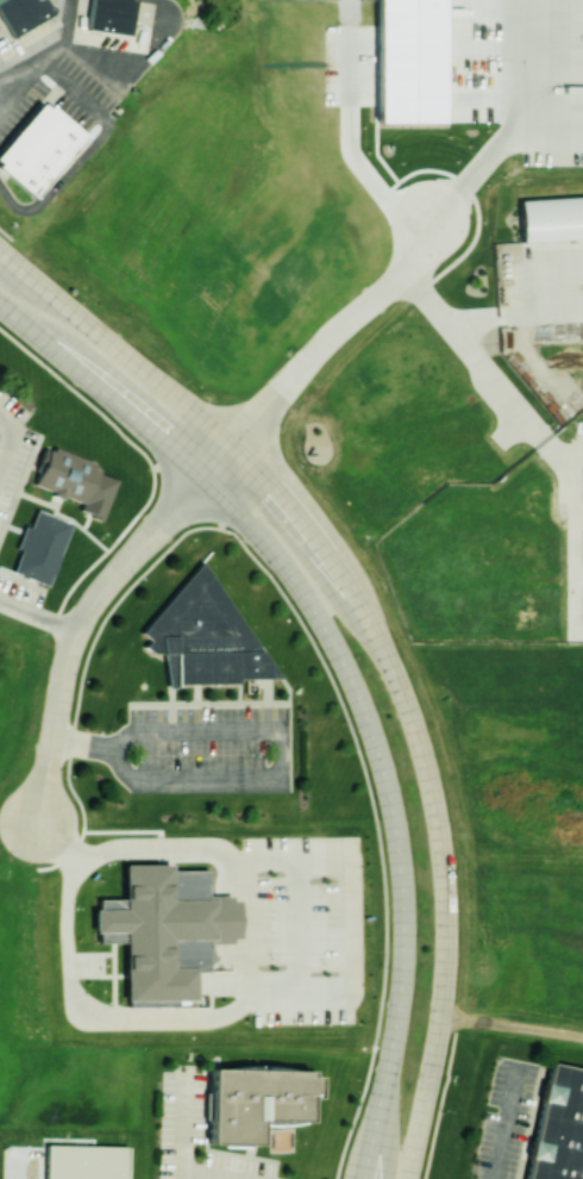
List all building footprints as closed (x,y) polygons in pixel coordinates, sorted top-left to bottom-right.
[(13,40),(57,14),(49,0),(0,0),(0,18),(13,40)] [(89,30),(133,36),(139,0),(93,0),(89,30)] [(376,121),(441,121),(441,0),(376,0),(376,121)] [(0,159),(0,168),(38,199),(89,137),(48,101),(0,159)] [(522,201),(582,198),(582,242),(525,245),(522,201)] [(52,448),(39,486),(88,505),(102,467),(52,448)] [(32,505),(7,570),(49,586),(74,520),(32,505)] [(205,562),(282,679),(242,680),(242,685),(170,686),(165,655),(156,656),(146,648),(153,641),(142,632),(205,562)] [(111,868),(203,868),(203,899),(236,899),(236,947),(209,948),(209,974),(194,974),(195,1005),(112,1006),(111,868)] [(522,1178),(582,1178),(582,1068),(547,1061),(522,1178)] [(211,1074),(208,1142),(259,1143),(261,1118),(308,1121),(309,1105),(316,1105),(318,1084),(308,1083),(308,1078),(211,1074)] [(128,1144),(128,1178),(46,1178),(46,1142),(128,1144)]
